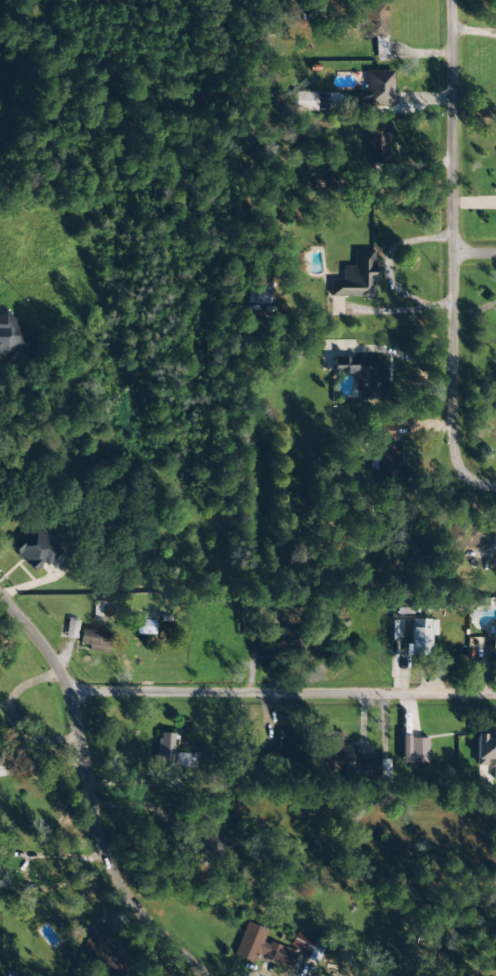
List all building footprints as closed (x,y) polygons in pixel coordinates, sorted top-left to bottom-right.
[(375,61),(388,60),(386,2),(362,3),(364,38),(375,37),(375,61)] [(392,71),(366,72),(366,91),(359,92),(359,105),(393,104),(392,71)] [(331,111),(331,103),(317,103),(317,94),(296,93),(296,111),(331,111)] [(389,125),(365,125),(364,165),(388,165),(389,125)] [(329,297),(374,297),(374,251),(353,251),(353,267),(342,267),(342,280),(329,280),(329,297)] [(269,295),(270,280),(257,280),(257,295),(269,295)] [(7,363),(32,340),(5,310),(0,315),(0,355),(7,363)] [(334,358),(333,374),(358,375),(358,395),(385,396),(386,370),(380,369),(380,359),(334,358)] [(377,446),(376,482),(402,483),(402,472),(399,472),(400,446),(393,446),(393,432),(384,432),(384,446),(377,446)] [(479,547),(479,525),(453,525),(453,547),(479,547)] [(47,567),(62,550),(36,527),(13,553),(34,572),(43,563),(47,567)] [(78,621),(67,620),(65,638),(77,639),(78,621)] [(154,635),(155,620),(137,620),(137,634),(154,635)] [(436,620),(410,620),(410,645),(405,645),(405,655),(428,655),(428,636),(436,636),(436,620)] [(89,651),(107,654),(111,634),(81,629),(79,644),(90,646),(89,651)] [(296,630),(269,629),(268,650),(295,652),(296,630)] [(188,722),(179,721),(178,741),(186,742),(188,722)] [(297,763),(298,732),(280,731),(279,762),(297,763)] [(340,747),(340,733),(321,733),(322,765),(354,765),(353,747),(340,747)] [(173,734),(158,734),(157,762),(175,762),(175,767),(186,767),(186,764),(178,764),(178,758),(173,758),(173,734)] [(493,760),(493,781),(495,781),(495,735),(476,735),(475,760),(493,760)] [(427,738),(402,738),(401,763),(427,763),(427,738)] [(266,751),(263,764),(275,768),(279,754),(266,751)] [(358,775),(371,775),(371,760),(358,760),(358,775)] [(198,834),(199,866),(225,865),(224,833),(198,834)] [(9,888),(5,870),(0,871),(0,890),(9,888)] [(111,975),(119,975),(130,965),(109,945),(115,938),(100,923),(75,949),(101,973),(104,970),(111,975)] [(233,956),(253,963),(255,956),(291,968),(297,953),(263,941),(267,930),(245,923),(233,956)] [(305,960),(315,964),(324,946),(295,933),(289,946),(308,954),(305,960)]
